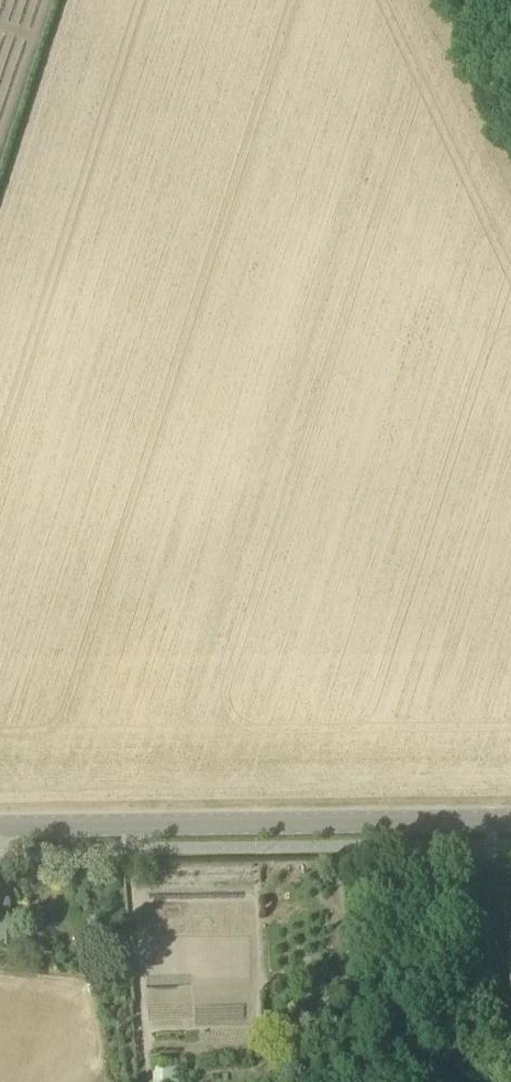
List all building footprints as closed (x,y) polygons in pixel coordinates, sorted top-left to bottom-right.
[(0,922),(0,949),(17,949),(16,922),(0,922)]
